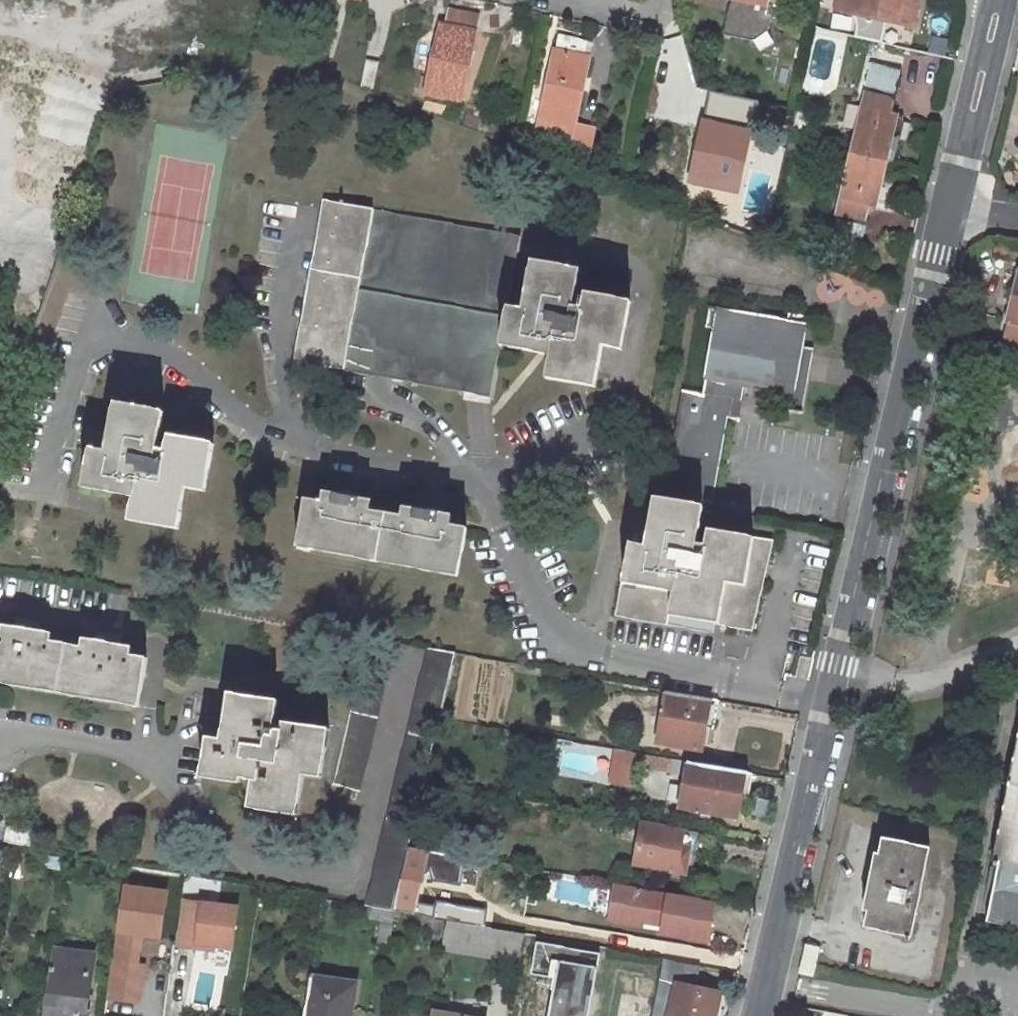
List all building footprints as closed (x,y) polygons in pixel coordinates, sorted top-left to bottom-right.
[(717,40),(746,46),(755,36),(761,10),(778,14),(781,0),(725,0),(717,40)] [(831,14),(894,28),(895,26),(913,30),(919,1),(917,0),(834,0),(831,14)] [(445,30),(470,35),(473,20),(447,15),(445,30)] [(436,28),(422,95),(456,102),(470,35),(445,30),(436,28)] [(573,129),(586,61),(579,60),(583,44),(555,38),(539,123),(541,123),(538,134),(546,136),(545,143),(543,147),(558,150),(558,148),(560,140),(564,141),(566,129),(573,131),(573,129)] [(882,79),(878,95),(908,102),(911,87),(882,79)] [(889,107),(862,101),(849,157),(883,164),(890,136),(896,138),(899,122),(887,119),(889,107)] [(687,184),(738,195),(752,129),(701,118),(687,184)] [(588,154),(593,133),(573,129),(573,131),(566,129),(564,141),(560,140),(558,148),(588,154)] [(546,136),(538,134),(537,143),(545,143),(546,136)] [(849,157),(836,216),(863,224),(865,213),(871,214),(883,164),(849,157)] [(318,202),(287,364),(482,402),(493,347),(544,357),(540,378),(588,387),(596,348),(615,351),(625,304),(579,295),(576,310),(567,308),(574,272),(524,263),(515,309),(501,306),(514,240),(318,202)] [(681,389),(662,505),(710,513),(725,421),(737,422),(744,386),(792,393),(789,411),(800,413),(810,351),(805,350),(810,317),(787,313),(786,318),(710,306),(706,329),(713,330),(703,393),(681,389)] [(83,455),(75,491),(128,503),(123,523),(169,534),(178,491),(198,496),(209,450),(164,440),(161,455),(151,453),(160,417),(111,406),(99,458),(83,455)] [(297,501),(288,548),(446,579),(455,532),(434,527),(436,520),(387,511),(386,518),(358,513),(360,506),(314,496),(312,504),(297,501)] [(624,548),(611,616),(664,626),(665,618),(756,637),(772,543),(709,535),(710,513),(662,505),(650,503),(641,550),(624,548)] [(133,706),(142,656),(113,651),(114,642),(88,638),(87,646),(31,636),(33,628),(7,623),(5,631),(0,630),(0,682),(133,706)] [(328,787),(351,794),(386,645),(364,641),(328,787)] [(423,651),(361,909),(388,914),(449,656),(423,651)] [(200,737),(193,775),(247,784),(243,807),(292,816),(299,778),(313,781),(322,732),(277,723),(276,726),(268,724),(273,702),(223,693),(214,740),(200,737)] [(648,746),(690,755),(695,733),(705,735),(712,705),(659,695),(648,746)] [(1017,900),(1017,718),(987,850),(993,852),(983,893),(979,909),(1010,917),(1015,900),(1017,900)] [(614,749),(611,781),(636,784),(639,751),(614,749)] [(682,767),(673,811),(729,822),(733,800),(737,777),(682,767)] [(737,777),(733,800),(742,802),(747,778),(737,777)] [(2,825),(0,837),(0,840),(28,846),(30,831),(2,825)] [(628,868),(669,876),(673,859),(679,860),(685,837),(637,828),(628,868)] [(900,927),(917,838),(873,829),(855,919),(900,927)] [(438,912),(410,906),(415,879),(421,881),(424,870),(418,869),(421,854),(403,851),(388,914),(439,923),(477,930),(480,915),(439,906),(438,912)] [(123,882),(109,999),(140,1003),(148,938),(166,940),(172,888),(123,882)] [(614,882),(609,921),(663,928),(662,935),(714,943),(721,897),(614,882)] [(1015,900),(1010,917),(979,909),(977,915),(1017,924),(1017,900),(1015,900)] [(231,909),(176,901),(169,946),(190,949),(191,944),(207,946),(225,949),(231,909)] [(415,923),(412,939),(430,943),(434,927),(415,923)] [(439,923),(435,951),(515,967),(519,938),(477,930),(439,923)] [(804,969),(811,941),(801,938),(792,966),(804,969)] [(91,959),(46,952),(36,1015),(82,1015),(91,959)] [(566,954),(564,969),(588,973),(590,959),(566,954)] [(349,987),(303,979),(297,1015),(338,1015),(339,1012),(345,1013),(349,987)] [(712,999),(650,985),(645,1014),(653,1015),(708,1015),(712,999)]
